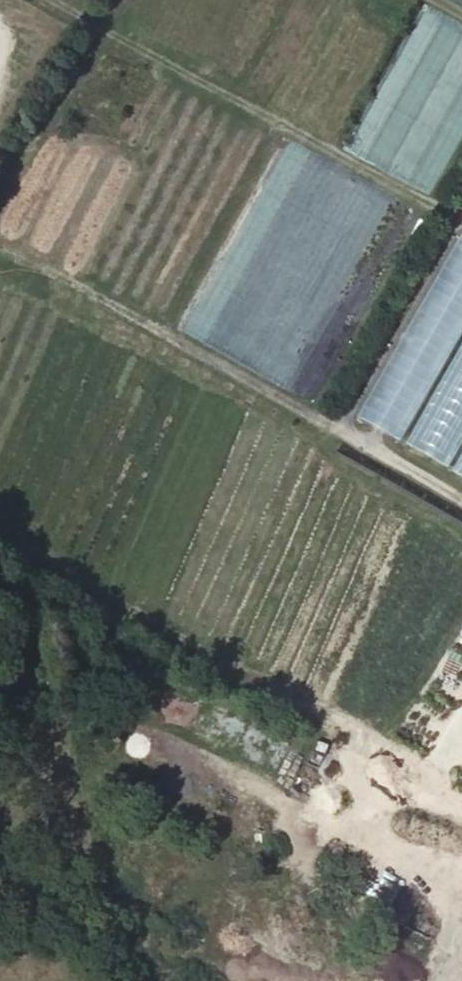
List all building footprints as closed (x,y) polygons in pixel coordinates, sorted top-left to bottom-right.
[(364,427),(404,446),(403,446),(451,468),(461,445),(461,240),(455,237),(364,427)] [(454,475),(461,479),(461,458),(454,475)]
